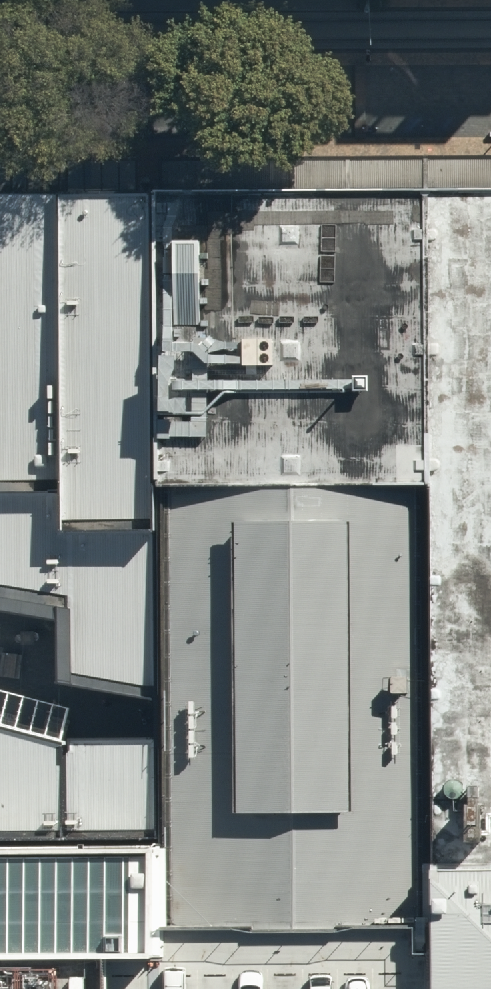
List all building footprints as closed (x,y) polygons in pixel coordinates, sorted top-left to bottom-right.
[(431,197),(435,490),(436,864),(490,864),(490,196),(431,197)] [(64,197),(0,197),(0,598),(61,609),(64,197)] [(163,492),(160,199),(64,197),(61,609),(61,671),(165,691),(163,492)] [(431,197),(160,199),(163,492),(435,490),(431,197)] [(435,490),(163,492),(165,691),(165,717),(167,839),(168,923),(439,924),(436,864),(435,490)] [(0,727),(0,839),(69,839),(68,745),(63,744),(0,727)] [(165,742),(68,745),(69,839),(167,839),(165,742)] [(168,923),(167,839),(69,839),(0,839),(0,988),(167,988),(168,923)] [(436,864),(439,924),(440,988),(490,988),(490,864),(436,864)] [(167,988),(440,988),(439,924),(168,923),(167,988)]
